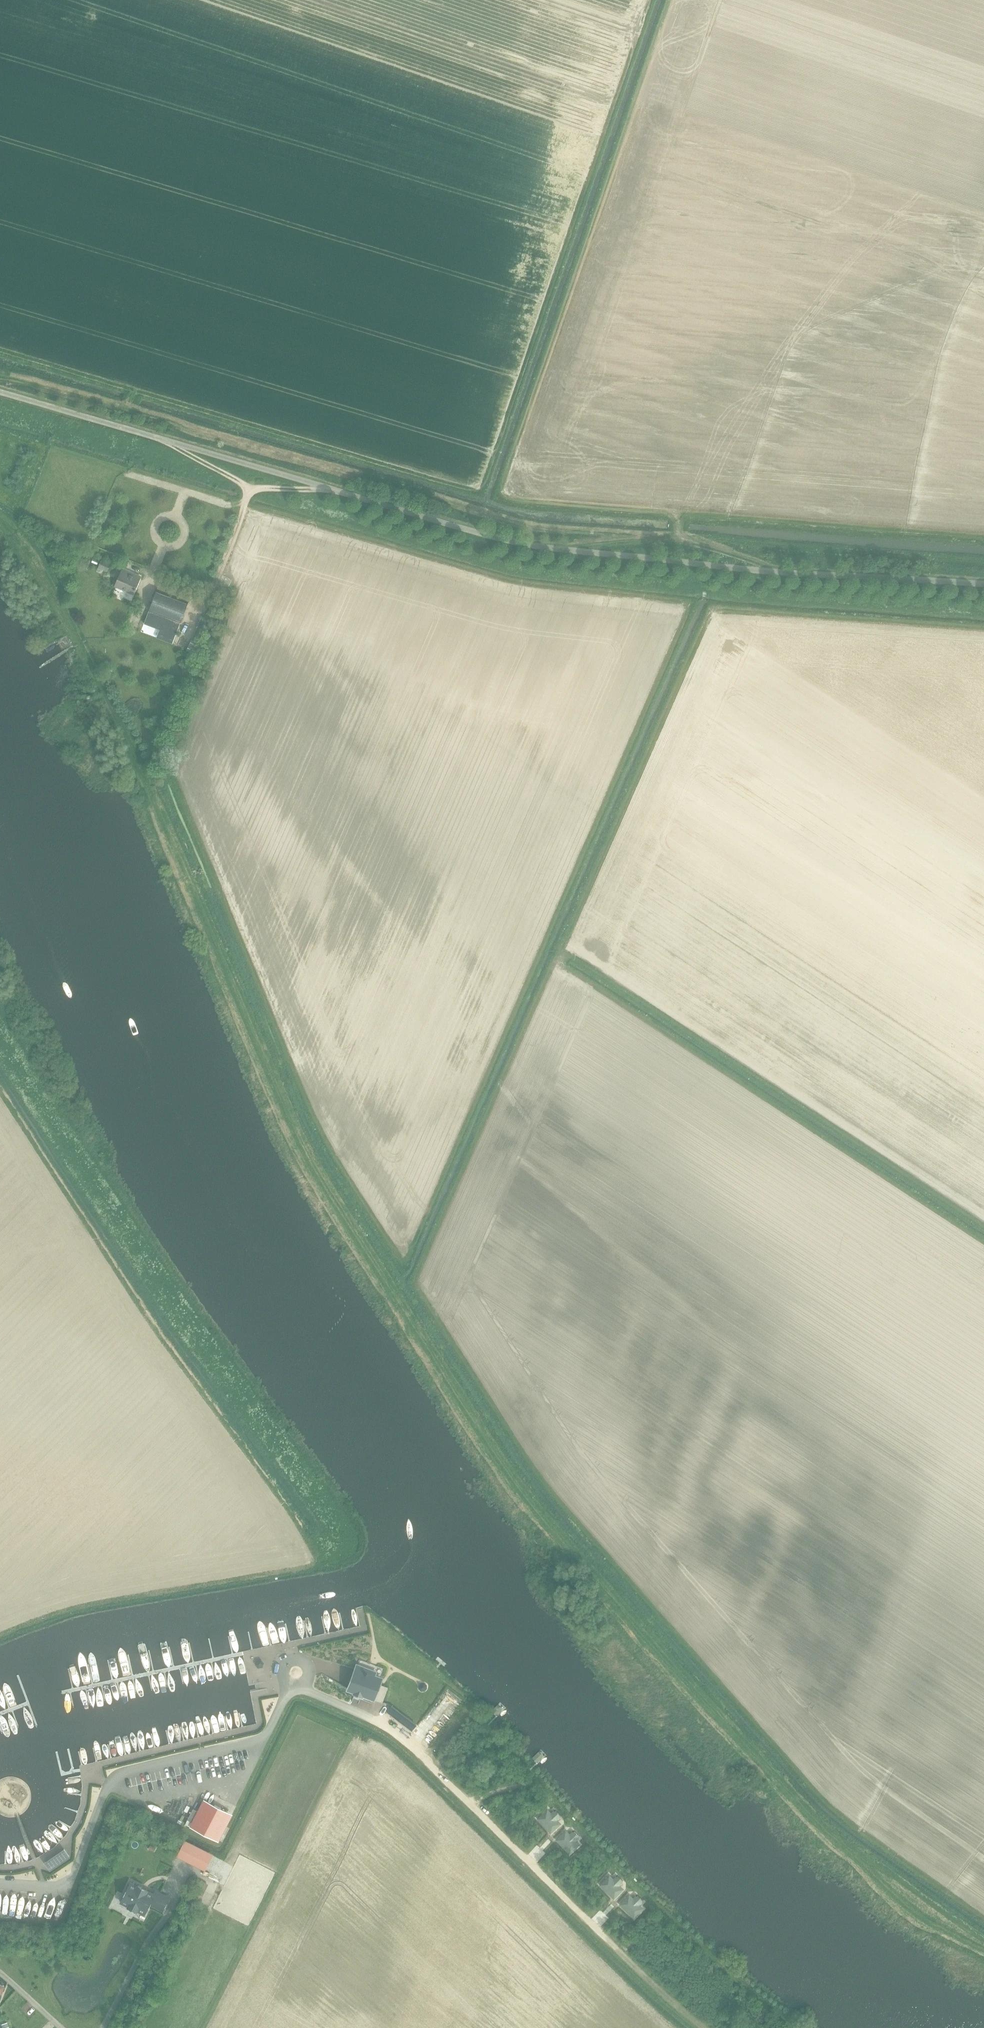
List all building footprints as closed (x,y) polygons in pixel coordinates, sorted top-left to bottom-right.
[(98,568),(107,572),(111,564),(102,560),(98,568)] [(113,585),(115,586),(133,594),(141,577),(121,568),(113,585)] [(178,630),(181,623),(185,611),(192,595),(160,582),(152,602),(146,618),(178,630)] [(203,643),(212,620),(201,616),(192,639),(203,643)] [(62,641),(66,651),(76,647),(71,637),(62,641)] [(192,640),(189,645),(200,650),(203,644),(192,640)] [(189,645),(187,651),(197,656),(200,650),(189,645)] [(261,1659),(257,1660),(255,1664),(258,1668),(263,1667),(264,1662),(261,1659)] [(378,1671),(356,1663),(346,1690),(352,1693),(352,1695),(363,1699),(364,1697),(375,1701),(384,1677),(377,1674),(378,1671)] [(226,1810),(211,1803),(197,1830),(212,1838),(226,1810)] [(182,1849),(179,1856),(180,1857),(205,1870),(214,1854),(187,1840),(182,1849)] [(45,1862),(50,1870),(70,1857),(64,1849),(45,1862)] [(208,1884),(200,1880),(192,1897),(199,1901),(208,1884)] [(137,1887),(130,1884),(121,1901),(130,1905),(129,1907),(136,1911),(137,1909),(145,1913),(150,1902),(156,1905),(155,1906),(163,1910),(169,1899),(155,1892),(153,1895),(146,1891),(147,1890),(147,1889),(146,1891),(142,1889),(143,1887),(138,1885),(137,1887)]
